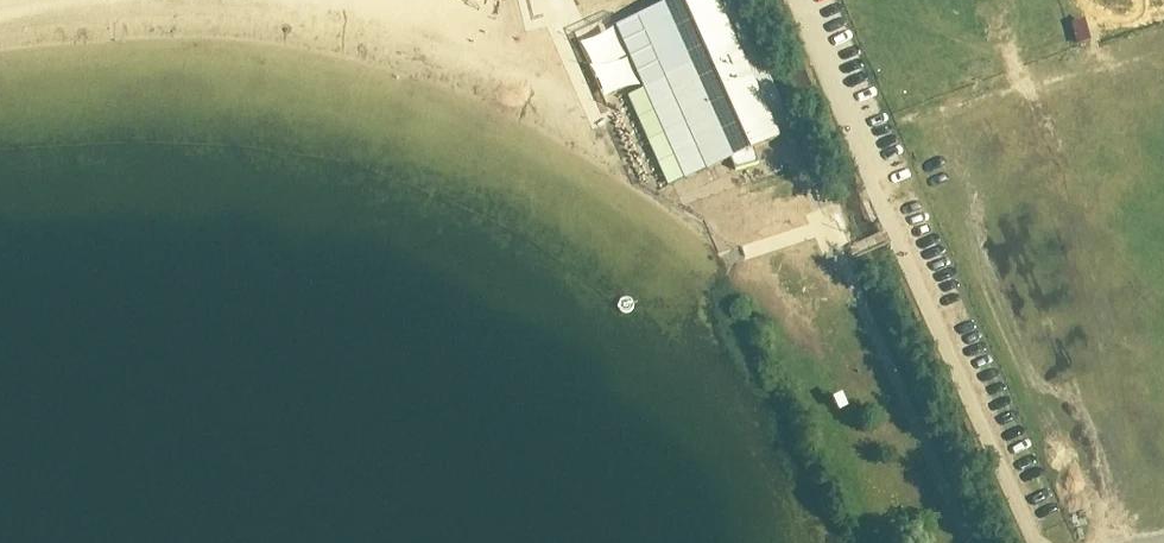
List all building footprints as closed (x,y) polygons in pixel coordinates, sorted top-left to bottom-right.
[(1084,44),(1100,39),(1094,19),(1079,24),(1084,44)] [(777,148),(736,56),(655,91),(695,184),(777,148)]
